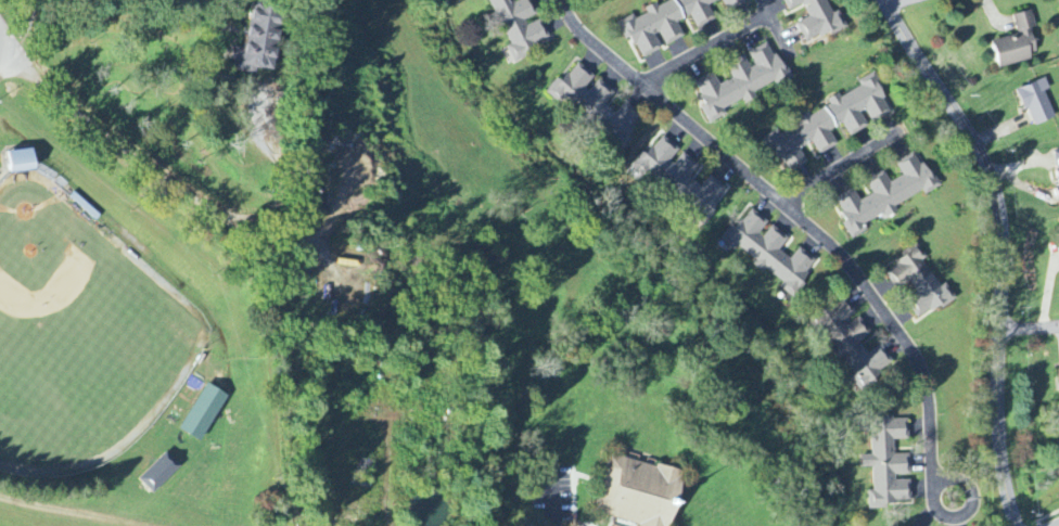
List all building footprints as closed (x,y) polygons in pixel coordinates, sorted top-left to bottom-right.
[(238,47),(230,46),(228,59),(232,60),(231,69),(253,73),(254,66),(267,68),(268,61),(275,62),(283,0),(244,0),(238,47)] [(512,48),(505,51),(510,62),(552,42),(542,20),(528,27),(525,21),(538,15),(530,0),(523,0),(515,4),(513,0),(489,0),(512,48)] [(748,0),(674,0),(658,7),(657,4),(645,10),(647,15),(636,21),(634,17),(617,24),(625,41),(632,38),(642,59),(664,50),(663,48),(685,38),(678,23),(691,17),(697,30),(716,22),(709,6),(722,0),(728,13),(749,3),(748,0)] [(847,28),(840,12),(833,15),(826,0),(784,0),(789,13),(805,6),(810,19),(797,24),(806,45),(847,28)] [(999,68),(1039,59),(1032,30),(1037,29),(1032,12),(1014,16),(1018,36),(993,42),(999,68)] [(695,82),(705,106),(702,107),(708,124),(726,117),(723,108),(789,83),(773,43),(747,53),(749,57),(726,66),(732,82),(719,87),(715,75),(695,82)] [(641,117),(627,104),(617,114),(606,108),(614,93),(605,85),(599,81),(590,92),(587,90),(594,77),(585,68),(579,65),(573,71),(572,72),(563,82),(558,80),(546,92),(554,100),(594,121),(615,141),(617,142),(624,148),(625,147),(641,117)] [(893,114),(874,74),(858,82),(861,88),(841,98),(840,95),(828,101),(831,107),(810,116),(810,118),(779,132),(767,137),(785,175),(807,164),(800,149),(813,144),(818,156),(837,147),(830,131),(843,125),(849,138),(869,129),(862,114),(867,112),(872,124),(893,114)] [(1033,128),(1056,119),(1045,93),(1050,90),(1046,79),(1017,91),(1033,128)] [(709,219),(728,189),(709,176),(702,187),(690,180),(700,166),(680,153),(682,150),(661,137),(648,157),(641,152),(631,168),(709,219)] [(1,152),(4,172),(31,168),(29,149),(1,152)] [(936,187),(917,152),(895,164),(903,177),(890,184),(883,172),(865,181),(873,196),(861,203),(854,190),(835,200),(847,222),(843,225),(852,241),(868,232),(865,226),(885,215),(887,219),(899,213),(897,209),(936,187)] [(818,263),(799,249),(791,260),(780,253),(789,239),(770,225),(771,224),(752,210),(737,230),(731,225),(720,241),(734,251),(737,248),(756,262),(753,267),(763,274),(765,271),(784,284),(780,289),(792,298),(818,263)] [(940,288),(924,261),(927,259),(918,244),(900,254),(904,261),(885,272),(897,292),(904,288),(922,319),(956,300),(947,284),(940,288)] [(895,368),(883,346),(867,355),(860,343),(872,336),(860,316),(857,318),(846,300),(816,317),(859,390),(895,368)] [(206,383),(177,429),(199,442),(228,397),(206,383)] [(912,506),(912,481),(896,482),(896,477),(910,476),(910,455),(895,456),(894,442),(909,441),(909,419),(871,420),(872,456),(861,456),(862,469),(873,469),(873,492),(868,492),(868,507),(912,506)] [(594,511),(644,525),(667,525),(684,473),(611,451),(594,511)] [(181,467),(166,453),(139,481),(154,495),(181,467)]
